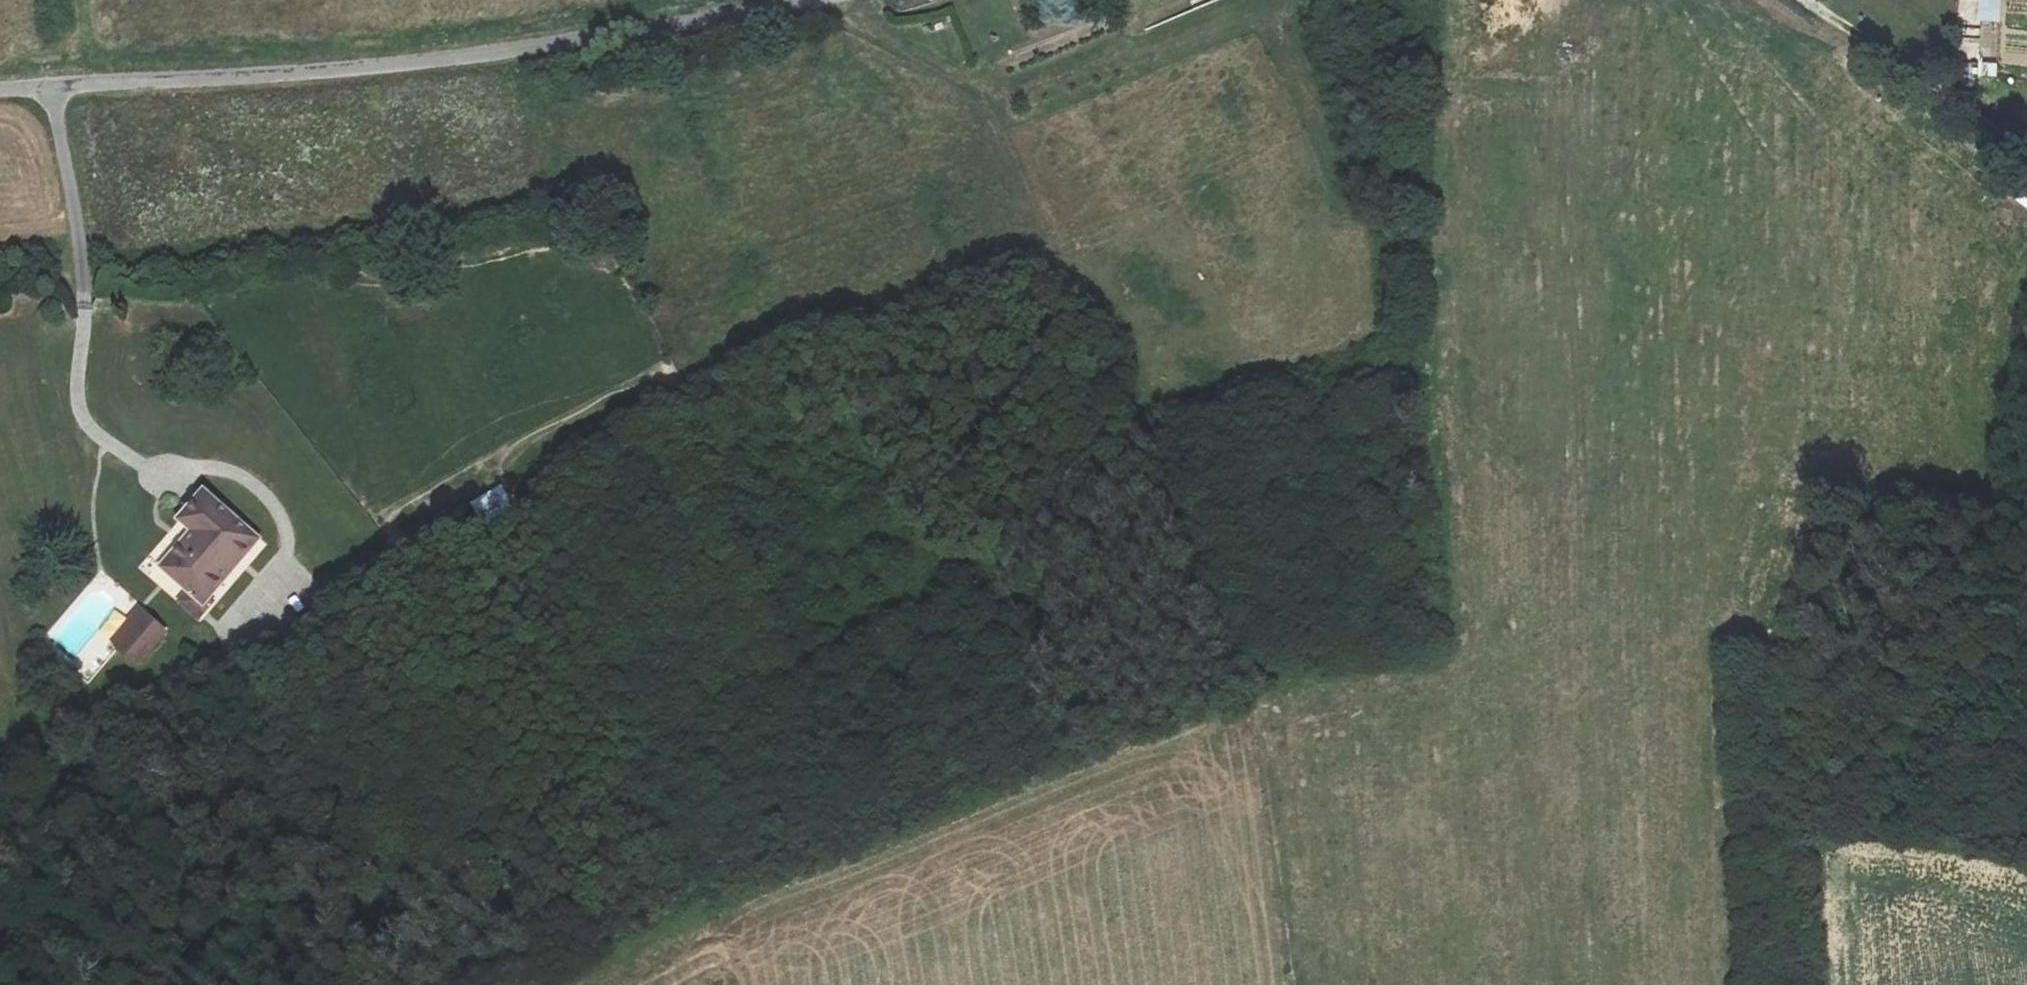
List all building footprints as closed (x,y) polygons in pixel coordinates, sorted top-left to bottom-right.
[(1985,56),(1997,56),(1998,34),(1986,33),(1985,56)] [(1998,76),(1998,61),(1973,61),(1973,76),(1998,76)] [(194,533),(163,568),(189,591),(204,604),(209,598),(259,541),(204,494),(189,511),(203,523),(194,533)] [(189,511),(181,521),(194,533),(203,523),(189,511)] [(204,604),(189,591),(179,603),(198,620),(214,602),(209,598),(204,604)] [(146,616),(120,647),(139,663),(165,633),(146,616)]
